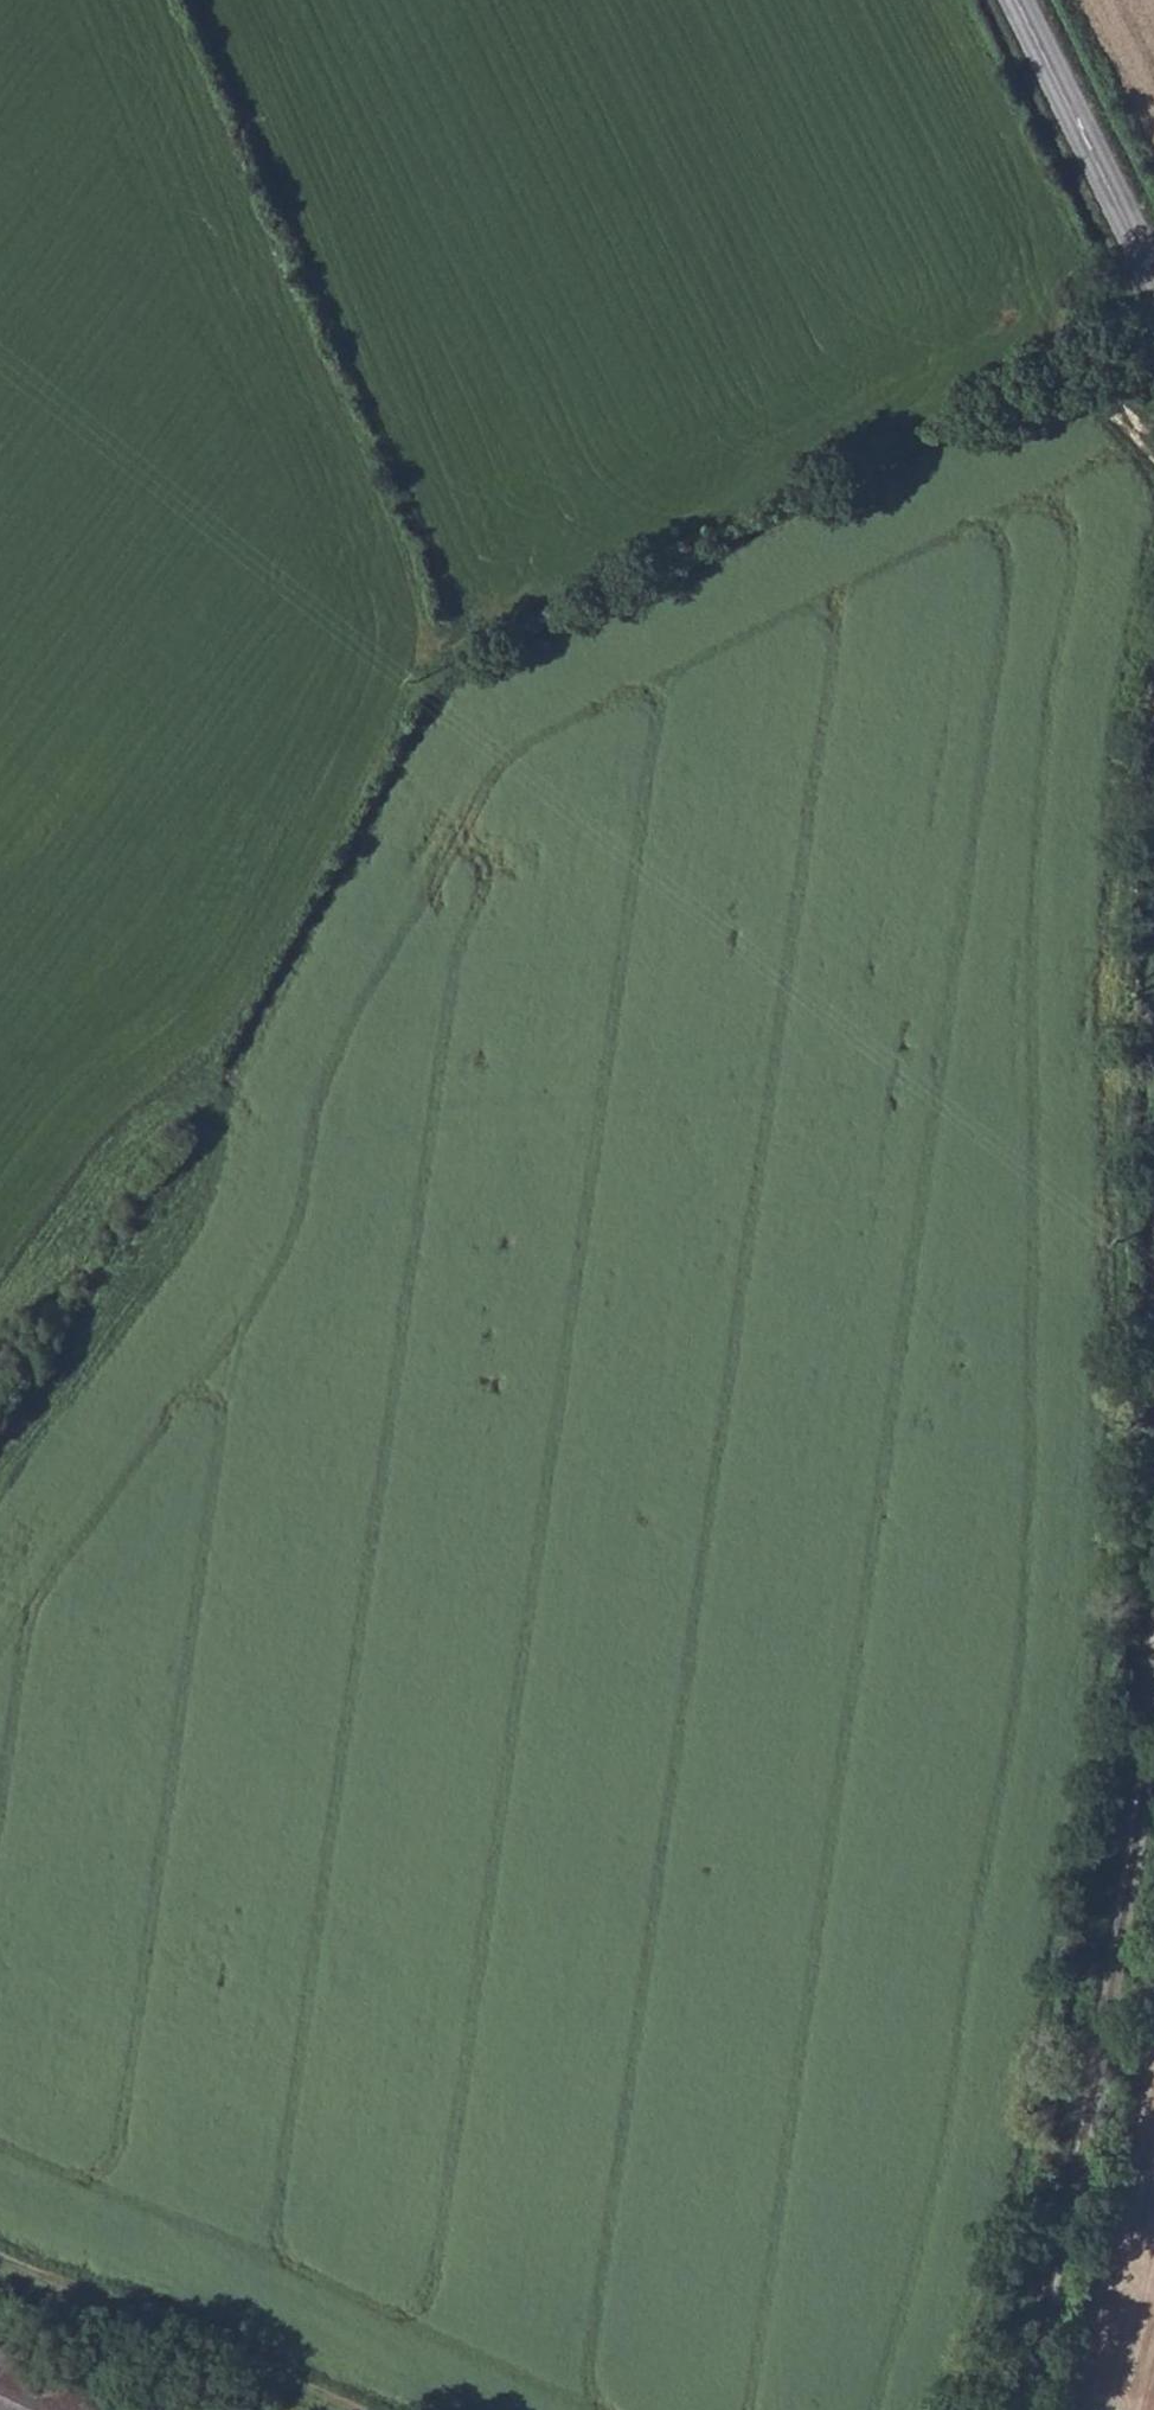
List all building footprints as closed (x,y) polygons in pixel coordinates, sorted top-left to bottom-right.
[(0,2346),(0,2409),(136,2409),(0,2346)]
